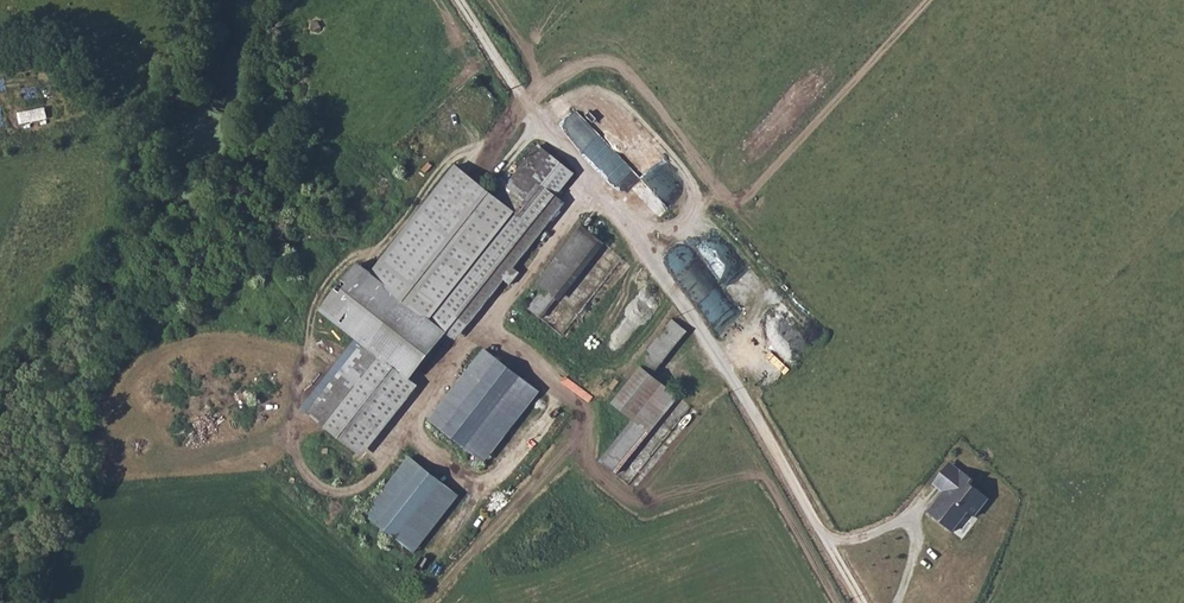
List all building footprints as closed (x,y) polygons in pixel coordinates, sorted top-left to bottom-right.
[(501,199),(521,216),(527,220),(551,190),(546,186),(563,164),(541,147),(501,199)] [(319,312),(368,351),(381,334),(389,340),(501,199),(457,164),(372,270),(356,264),(319,312)] [(368,351),(351,367),(365,378),(309,448),(337,471),(393,401),(423,364),(559,196),(551,190),(527,220),(521,216),(501,199),(389,340),(381,334),(368,351)] [(530,309),(543,320),(603,242),(583,226),(539,283),(546,289),(530,309)] [(601,462),(617,475),(678,396),(654,376),(689,332),(675,320),(639,364),(644,368),(614,405),(634,420),(601,462)] [(557,404),(503,361),(447,431),(501,474),(557,404)] [(460,496),(413,459),(368,514),(414,552),(460,496)] [(941,497),(959,475),(948,467),(930,489),(939,496),(941,497)] [(970,484),(959,475),(941,497),(947,502),(931,522),(950,536),(965,517),(972,521),(986,503),(967,488),(970,484)] [(931,522),(947,502),(941,497),(939,496),(924,516),(931,522)]
